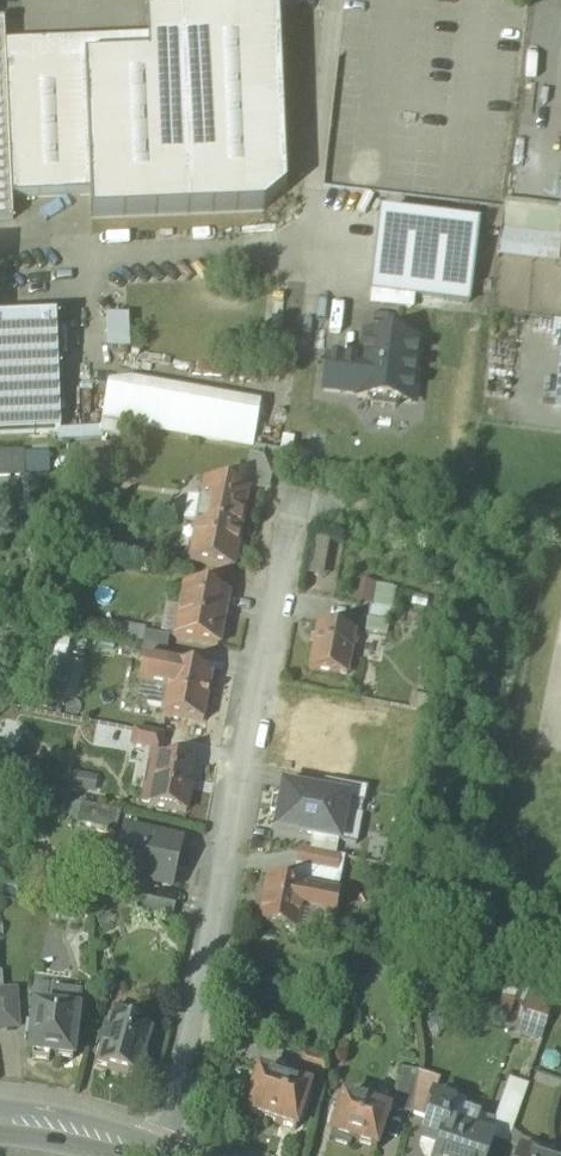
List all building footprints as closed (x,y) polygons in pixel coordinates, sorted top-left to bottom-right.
[(89,218),(263,210),(286,192),(278,6),(142,12),(143,35),(144,55),(82,58),(88,193),(89,218)] [(12,221),(11,197),(6,42),(5,23),(0,24),(0,222),(12,221)] [(144,55),(143,35),(6,42),(11,197),(88,193),(82,58),(144,55)] [(379,213),(372,288),(465,297),(473,223),(379,213)] [(113,352),(134,351),(133,317),(111,317),(113,352)] [(61,432),(56,322),(0,325),(0,435),(61,432)] [(419,343),(365,337),(362,363),(358,397),(358,399),(368,400),(368,402),(372,407),(395,410),(401,406),(401,404),(412,405),(419,343)] [(362,363),(329,360),(325,393),(358,397),(362,363)] [(231,400),(131,382),(123,424),(223,442),(231,400)] [(45,449),(0,451),(0,479),(30,478),(29,462),(46,461),(45,449)] [(253,455),(248,488),(270,491),(274,457),(253,455)] [(248,492),(206,484),(206,486),(204,486),(200,508),(201,509),(198,526),(240,534),(241,534),(244,516),(244,515),(248,492)] [(240,534),(198,526),(191,564),(233,572),(240,534)] [(318,534),(311,571),(326,574),(333,537),(318,534)] [(229,595),(186,587),(176,640),(218,648),(229,595)] [(389,623),(369,619),(367,632),(387,636),(389,623)] [(356,632),(318,625),(310,669),(341,675),(344,652),(352,654),(356,632)] [(170,638),(146,633),(143,647),(168,652),(170,638)] [(168,652),(143,647),(141,662),(144,663),(165,667),(165,666),(168,652)] [(66,666),(52,663),(48,683),(62,686),(66,666)] [(213,675),(165,666),(165,667),(144,663),(139,686),(168,692),(163,716),(204,724),(213,675)] [(163,738),(135,733),(132,748),(160,753),(163,738)] [(196,766),(152,757),(143,804),(150,805),(150,807),(187,814),(196,766)] [(79,775),(77,788),(97,791),(99,778),(79,775)] [(352,800),(284,787),(281,803),(275,802),(272,819),(277,820),(274,835),(343,848),(352,800)] [(121,814),(82,805),(77,825),(117,834),(121,814)] [(180,845),(125,832),(124,835),(131,836),(123,876),(116,875),(115,877),(171,890),(180,845)] [(321,885),(293,879),(292,886),(334,895),(342,857),(299,849),(296,867),(323,872),(321,885)] [(296,867),(293,879),(321,885),(323,872),(296,867)] [(292,886),(269,882),(260,926),(297,934),(301,909),(335,916),(338,896),(334,895),(292,886)] [(167,905),(141,898),(138,912),(164,918),(167,905)] [(0,989),(0,1035),(23,1034),(20,987),(0,989)] [(59,1004),(58,1014),(37,1011),(31,1057),(34,1057),(34,1062),(50,1064),(50,1059),(73,1062),(79,1016),(76,1016),(77,1006),(59,1004)] [(551,1013),(526,1005),(519,1024),(544,1032),(551,1013)] [(138,1019),(114,1012),(98,1069),(140,1080),(153,1034),(135,1029),(138,1019)] [(331,1061),(304,1053),(299,1071),(327,1078),(331,1061)] [(418,1073),(400,1070),(394,1110),(412,1113),(418,1073)] [(297,1087),(260,1075),(254,1094),(243,1090),(235,1112),(297,1132),(312,1085),(306,1084),(307,1082),(299,1080),(297,1087)] [(524,1101),(506,1095),(493,1131),(511,1137),(524,1101)] [(390,1114),(345,1099),(332,1137),(335,1138),(334,1143),(334,1144),(335,1145),(349,1150),(350,1149),(351,1148),(352,1144),(377,1152),(390,1114)] [(447,1125),(437,1155),(490,1155),(495,1142),(447,1125)]
